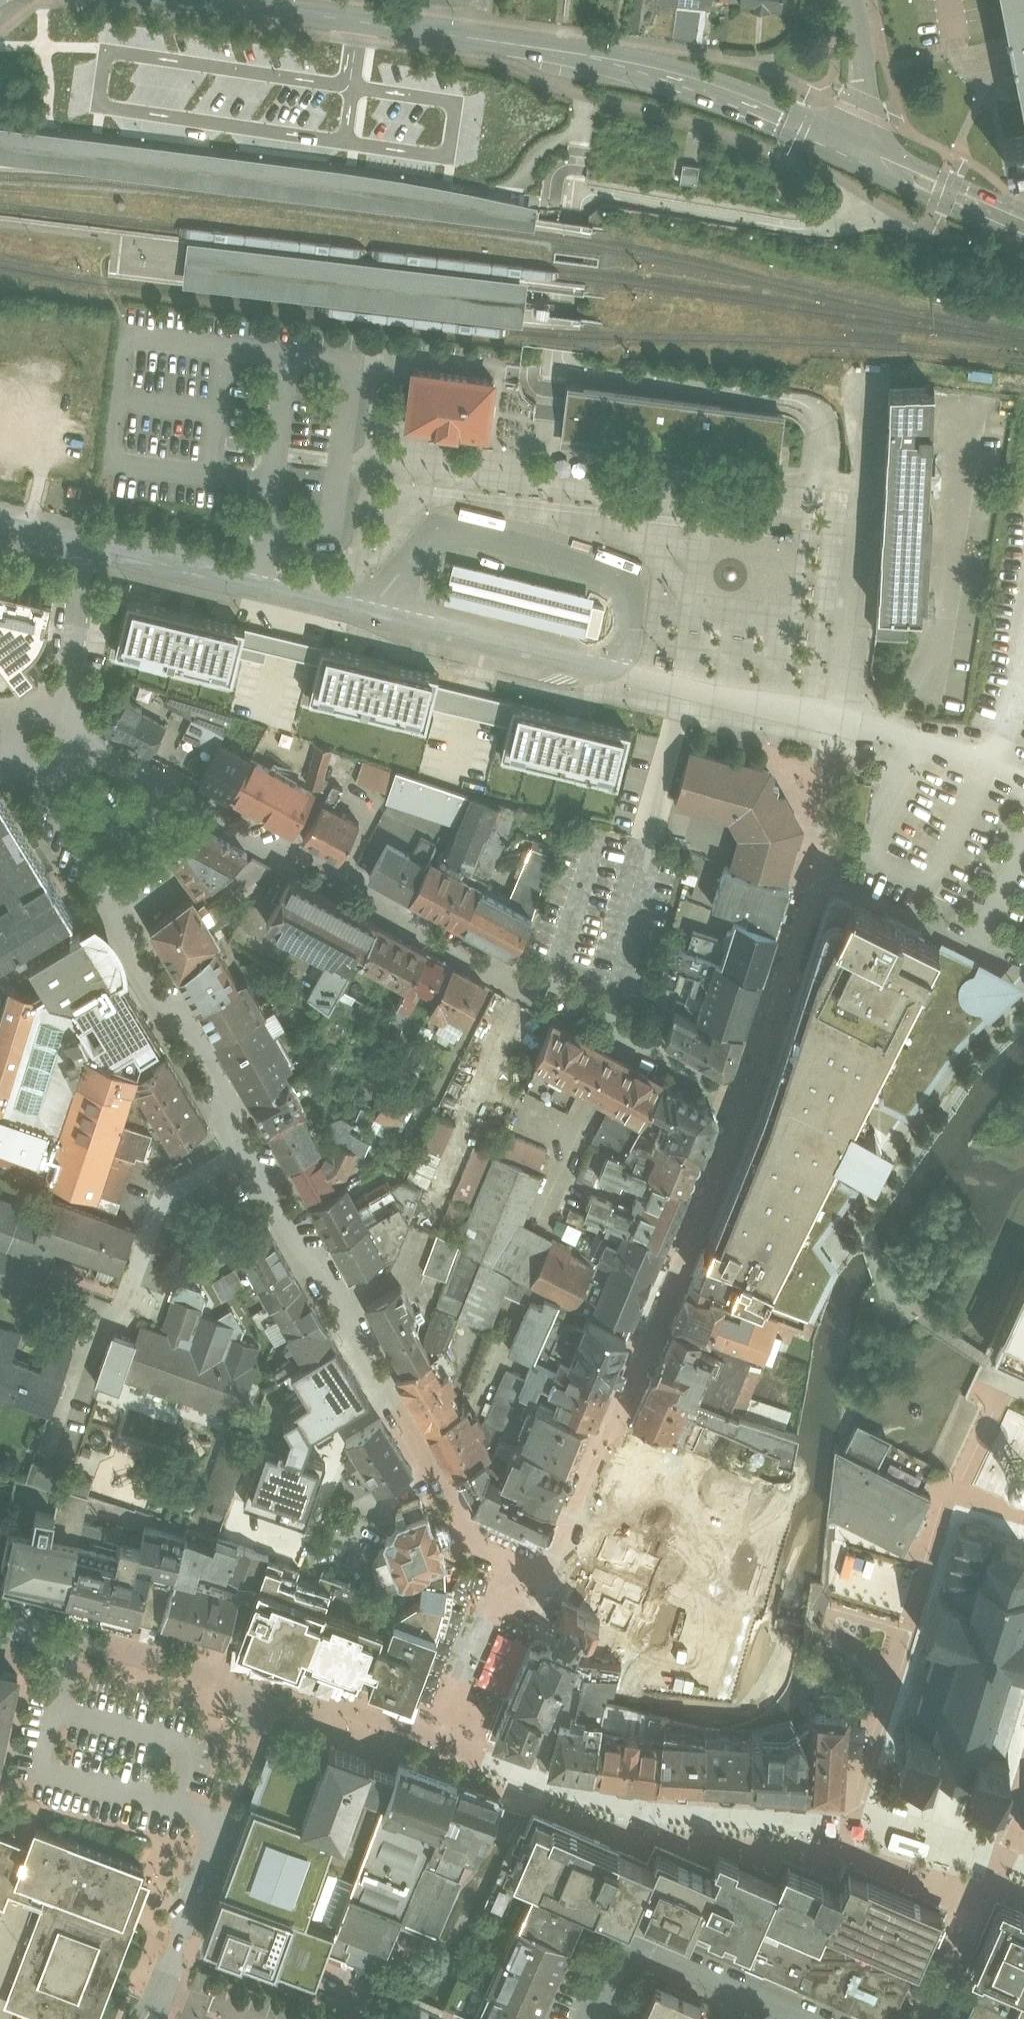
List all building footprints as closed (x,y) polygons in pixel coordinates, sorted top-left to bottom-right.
[(1010,25),(1009,25),(1010,30),(1012,30),(1013,37),(1012,38),(1015,56),(1016,56),(1023,95),(1023,0),(1005,0),(1010,25)] [(535,226),(536,219),(536,218),(538,206),(538,203),(515,198),(488,192),(405,176),(313,163),(195,146),(0,124),(0,158),(535,226)] [(1007,139),(1005,141),(1011,169),(1017,168),(1018,169),(1023,168),(1023,136),(1007,139)] [(699,166),(684,164),(682,180),(697,182),(699,166)] [(188,237),(182,285),(391,309),(523,324),(524,313),(525,308),(527,295),(527,288),(528,277),(188,237)] [(550,306),(538,304),(537,309),(536,314),(549,316),(549,311),(550,306)] [(495,378),(416,368),(409,424),(488,434),(495,378)] [(935,386),(891,388),(878,610),(910,611),(922,612),(922,600),(927,600),(933,507),(928,507),(935,386)] [(682,402),(585,389),(585,390),(568,388),(562,436),(712,455),(780,464),(786,416),(717,407),(682,403),(682,402)] [(458,559),(448,599),(589,634),(599,594),(458,559)] [(0,585),(0,659),(21,687),(39,673),(27,658),(30,656),(30,655),(34,652),(37,647),(41,642),(44,636),(46,632),(48,628),(49,624),(44,623),(45,618),(48,619),(53,597),(0,585)] [(128,597),(115,650),(232,679),(241,644),(245,626),(128,597)] [(910,611),(878,610),(877,632),(908,633),(910,611)] [(322,644),(245,626),(241,644),(317,662),(322,644)] [(317,662),(309,697),(426,726),(431,706),(437,683),(439,673),(322,644),(317,662)] [(513,701),(437,683),(431,706),(507,724),(513,701)] [(236,716),(170,694),(166,703),(194,718),(185,736),(216,753),(222,743),(236,716)] [(143,709),(125,699),(107,731),(152,755),(167,727),(141,712),(143,709)] [(507,724),(500,754),(618,782),(630,730),(513,701),(507,724)] [(251,759),(222,743),(216,753),(201,782),(230,798),(251,759)] [(317,749),(307,782),(322,790),(325,779),(333,750),(318,744),(317,749)] [(760,768),(749,765),(749,764),(746,764),(742,763),(738,764),(734,763),(732,762),(731,762),(720,759),(718,758),(717,758),(706,755),(707,755),(704,754),(693,751),(690,750),(676,800),(733,816),(743,835),(735,864),(782,878),(785,879),(790,861),(789,861),(793,849),(794,846),(793,846),(795,841),(797,840),(799,834),(800,834),(800,832),(800,831),(801,826),(798,822),(799,821),(797,819),(791,808),(790,805),(789,805),(785,798),(777,796),(780,784),(768,780),(771,771),(763,769),(763,768),(760,767),(760,768)] [(288,780),(251,759),(230,798),(267,818),(288,780)] [(396,773),(364,762),(356,782),(389,793),(396,773)] [(469,795),(398,772),(389,800),(457,823),(469,795)] [(334,784),(325,779),(322,790),(329,793),(334,784)] [(314,794),(288,780),(267,818),(293,832),(314,794)] [(344,789),(334,784),(329,793),(329,794),(324,803),(332,807),(335,802),(336,803),(344,789)] [(501,806),(469,795),(457,823),(444,855),(440,863),(483,887),(498,860),(509,832),(527,838),(529,836),(538,813),(502,803),(501,806)] [(0,797),(0,962),(73,918),(0,797)] [(332,807),(324,803),(305,839),(341,859),(360,823),(332,807)] [(206,830),(169,851),(198,891),(200,890),(249,854),(206,830)] [(521,874),(508,903),(534,917),(555,848),(542,843),(539,849),(533,846),(523,869),(521,874)] [(429,866),(388,844),(371,876),(412,898),(429,866)] [(254,857),(221,881),(231,897),(271,867),(254,857)] [(483,887),(440,863),(436,870),(429,866),(412,898),(463,925),(482,889),(483,887)] [(791,886),(758,876),(758,877),(742,871),(726,866),(714,904),(737,912),(737,913),(742,915),(743,910),(750,913),(748,920),(777,929),(791,886)] [(338,903),(313,889),(313,890),(292,879),(268,923),(332,958),(334,959),(343,942),(358,915),(338,904),(338,903)] [(508,903),(482,889),(463,925),(514,953),(534,917),(508,903)] [(220,899),(210,904),(200,890),(198,891),(192,896),(213,929),(231,918),(220,899)] [(794,1019),(757,1127),(707,1249),(741,1262),(737,1272),(732,1287),(809,1317),(828,1279),(827,1278),(831,1270),(812,1242),(849,1190),(841,1185),(836,1181),(831,1176),(827,1171),(844,1138),(848,1129),(865,1095),(872,1095),(878,1096),(885,1098),(907,1109),(956,1040),(989,1008),(985,1003),(988,1000),(990,998),(992,994),(993,991),(993,987),(992,983),(990,980),(987,977),(984,975),(980,974),(982,968),(939,946),(940,946),(840,896),(838,895),(835,896),(833,897),(833,898),(794,1019)] [(192,896),(151,927),(180,976),(216,945),(220,942),(213,929),(192,896)] [(748,920),(738,916),(733,930),(729,931),(724,944),(726,947),(727,948),(723,962),(762,975),(777,929),(748,920)] [(697,925),(676,919),(670,943),(688,949),(694,931),(695,931),(697,925)] [(264,938),(240,920),(229,939),(252,955),(255,951),(264,938)] [(89,925),(33,958),(55,995),(76,1002),(120,976),(89,925)] [(363,953),(358,961),(408,988),(409,985),(427,952),(378,926),(363,953)] [(695,931),(694,931),(688,949),(717,958),(716,960),(723,962),(727,948),(726,947),(718,944),(720,939),(695,931)] [(332,958),(311,997),(330,1011),(338,997),(342,990),(358,961),(363,953),(343,942),(334,959),(332,958)] [(216,945),(180,976),(199,1008),(239,985),(216,945)] [(716,960),(669,945),(661,978),(676,982),(681,967),(698,973),(693,987),(698,989),(707,989),(716,960)] [(453,966),(427,952),(409,985),(417,989),(436,1000),(453,966)] [(723,962),(716,960),(707,989),(698,1014),(713,1019),(744,1029),(763,975),(762,975),(723,962)] [(486,985),(453,966),(436,1000),(430,1011),(445,1019),(448,1013),(466,1023),(475,1007),(480,998),(479,998),(486,985)] [(76,1002),(85,1017),(80,1020),(84,1026),(66,1035),(71,1047),(72,1046),(74,1050),(69,1052),(79,1075),(61,1130),(50,1126),(52,1119),(27,1111),(29,1107),(27,1104),(20,1102),(17,1103),(17,1104),(15,1107),(10,1105),(30,1045),(24,1043),(24,1041),(0,1034),(0,1158),(99,1194),(113,1152),(122,1124),(138,1073),(143,1060),(145,1054),(162,1044),(120,976),(76,1002)] [(676,982),(661,978),(655,1003),(665,1006),(670,988),(674,989),(676,982)] [(239,985),(199,1008),(218,1041),(268,1011),(261,1015),(256,1006),(262,1002),(248,979),(239,985)] [(12,982),(0,1022),(0,1034),(24,1041),(25,1042),(41,991),(12,982)] [(408,988),(403,995),(402,997),(398,1005),(397,1006),(411,1013),(416,1003),(411,999),(417,989),(409,985),(408,988)] [(355,997),(342,990),(338,997),(352,1005),(355,997)] [(352,1005),(338,997),(330,1011),(344,1021),(352,1005)] [(744,1029),(713,1019),(709,1031),(697,1025),(699,1021),(676,1008),(666,1037),(723,1068),(725,1069),(727,1068),(729,1068),(731,1066),(732,1065),(744,1029)] [(663,1081),(553,1021),(536,1063),(572,1083),(616,1107),(643,1121),(645,1118),(651,1106),(663,1081)] [(248,1025),(219,1042),(241,1080),(270,1063),(261,1048),(248,1025)] [(420,1025),(416,1041),(430,1044),(434,1028),(420,1025)] [(273,1041),(261,1048),(266,1056),(278,1049),(273,1041)] [(278,1049),(266,1056),(270,1063),(285,1054),(281,1047),(278,1049)] [(69,1066),(65,1068),(65,1069),(59,1088),(62,1092),(52,1119),(50,1126),(61,1130),(79,1075),(69,1052),(64,1054),(69,1066)] [(154,1067),(140,1075),(138,1079),(141,1085),(137,1088),(152,1112),(188,1091),(169,1058),(154,1067)] [(145,1065),(143,1060),(138,1073),(140,1075),(154,1067),(151,1061),(145,1065)] [(270,1063),(241,1080),(253,1101),(280,1079),(270,1063)] [(536,1063),(526,1084),(561,1102),(572,1083),(536,1063)] [(289,1080),(274,1089),(276,1093),(256,1105),(270,1129),(302,1112),(307,1109),(289,1080)] [(714,1109),(663,1081),(651,1106),(674,1118),(670,1129),(662,1126),(658,1137),(702,1156),(717,1116),(717,1114),(717,1112),(716,1111),(714,1109)] [(188,1091),(152,1112),(172,1146),(181,1141),(195,1133),(209,1124),(188,1091)] [(408,1107),(387,1096),(374,1118),(396,1130),(408,1107)] [(643,1121),(616,1107),(594,1143),(609,1150),(624,1157),(631,1145),(638,1131),(643,1121)] [(302,1112),(270,1129),(290,1164),(316,1150),(322,1147),(302,1112)] [(456,1124),(436,1116),(423,1147),(443,1156),(456,1124)] [(654,1123),(645,1118),(643,1121),(638,1131),(647,1136),(654,1123)] [(153,1134),(122,1124),(113,1152),(114,1152),(135,1159),(137,1154),(145,1157),(153,1134)] [(369,1142),(345,1129),(337,1141),(360,1152),(359,1153),(364,1155),(369,1142)] [(876,1129),(864,1133),(860,1134),(848,1129),(844,1138),(855,1143),(857,1147),(856,1147),(860,1159),(883,1152),(876,1129)] [(195,1133),(181,1141),(184,1146),(197,1138),(195,1133)] [(549,1150),(506,1133),(497,1155),(539,1172),(549,1150)] [(702,1156),(658,1137),(652,1153),(656,1155),(648,1172),(656,1174),(689,1187),(702,1156)] [(322,1160),(316,1150),(290,1164),(312,1204),(338,1190),(335,1184),(347,1177),(359,1153),(360,1152),(337,1141),(322,1160)] [(594,1143),(579,1180),(593,1186),(594,1183),(598,1174),(609,1150),(594,1143)] [(652,1153),(631,1145),(624,1157),(622,1161),(648,1172),(656,1155),(652,1153)] [(475,1146),(453,1199),(474,1207),(496,1155),(475,1146)] [(443,1156),(421,1147),(407,1179),(429,1189),(443,1156)] [(624,1157),(609,1150),(598,1174),(605,1177),(621,1183),(623,1178),(650,1188),(656,1174),(648,1172),(622,1161),(624,1157)] [(135,1159),(114,1152),(100,1194),(121,1202),(135,1159)] [(542,1174),(497,1156),(460,1245),(483,1258),(498,1267),(504,1256),(507,1258),(542,1174)] [(605,1177),(598,1174),(594,1183),(601,1186),(605,1177)] [(689,1187),(656,1174),(650,1188),(647,1194),(641,1208),(637,1217),(632,1231),(665,1243),(689,1187)] [(389,1181),(355,1200),(346,1185),(338,1190),(312,1204),(352,1276),(397,1251),(411,1220),(423,1188),(405,1180),(392,1187),(389,1181)] [(647,1194),(639,1191),(633,1205),(641,1208),(647,1194)] [(613,1202),(592,1194),(585,1213),(616,1225),(627,1229),(632,1231),(637,1217),(611,1207),(613,1202)] [(50,1198),(51,1195),(49,1195),(44,1211),(0,1195),(0,1282),(38,1295),(57,1244),(120,1266),(119,1269),(121,1270),(136,1226),(135,1225),(134,1227),(50,1198)] [(452,1202),(439,1234),(459,1242),(472,1211),(452,1202)] [(592,1217),(571,1209),(567,1219),(588,1227),(592,1217)] [(616,1225),(610,1238),(607,1243),(619,1248),(627,1229),(616,1225)] [(269,1228),(236,1246),(242,1256),(245,1254),(259,1279),(288,1263),(269,1228)] [(607,1279),(599,1299),(598,1301),(599,1303),(599,1305),(601,1307),(602,1308),(633,1322),(641,1301),(643,1301),(654,1274),(653,1273),(665,1243),(632,1231),(627,1229),(619,1248),(612,1265),(607,1279)] [(460,1245),(438,1234),(425,1271),(447,1280),(460,1245)] [(571,1249),(553,1240),(536,1273),(531,1284),(534,1286),(562,1300),(560,1302),(574,1309),(595,1268),(595,1267),(570,1254),(572,1250),(571,1249)] [(619,1248),(607,1243),(599,1259),(602,1261),(612,1265),(619,1248)] [(483,1258),(460,1245),(447,1280),(443,1291),(467,1300),(483,1258)] [(707,1249),(705,1248),(694,1273),(726,1285),(732,1270),(737,1272),(741,1262),(707,1249)] [(507,1258),(504,1256),(498,1267),(512,1274),(531,1284),(536,1273),(507,1258)] [(602,1261),(596,1274),(607,1279),(612,1265),(602,1261)] [(288,1263),(259,1279),(272,1302),(301,1285),(288,1263)] [(531,1284),(512,1274),(504,1294),(527,1303),(534,1286),(531,1284)] [(247,1278),(234,1286),(237,1292),(251,1284),(247,1278)] [(724,1289),(695,1279),(688,1295),(710,1303),(711,1299),(725,1304),(733,1307),(736,1300),(737,1296),(724,1289)] [(265,1307),(251,1284),(237,1292),(251,1315),(265,1307)] [(185,1286),(180,1299),(175,1297),(164,1327),(170,1329),(169,1334),(142,1324),(136,1341),(130,1339),(127,1348),(110,1342),(101,1369),(119,1375),(122,1368),(126,1369),(123,1377),(151,1387),(150,1389),(167,1396),(168,1393),(194,1402),(193,1405),(211,1411),(212,1408),(240,1418),(258,1366),(185,1340),(187,1335),(193,1337),(204,1307),(198,1305),(203,1292),(185,1286)] [(402,1286),(367,1305),(405,1373),(431,1357),(425,1345),(413,1322),(414,1321),(412,1316),(417,1313),(402,1286)] [(303,1289),(273,1307),(281,1320),(290,1334),(320,1316),(303,1289)] [(688,1295),(686,1294),(673,1325),(675,1326),(710,1339),(723,1308),(710,1303),(688,1295)] [(532,1300),(510,1350),(534,1360),(560,1302),(547,1296),(544,1304),(541,1303),(540,1304),(532,1300)] [(725,1304),(711,1299),(710,1303),(723,1308),(725,1304)] [(748,1305),(736,1300),(733,1307),(725,1304),(723,1308),(710,1339),(721,1343),(720,1346),(726,1348),(727,1348),(752,1358),(764,1362),(775,1332),(762,1327),(765,1320),(749,1314),(749,1315),(745,1313),(748,1305)] [(320,1316),(290,1334),(294,1342),(305,1361),(336,1343),(320,1316)] [(452,1322),(434,1316),(428,1331),(426,1339),(425,1345),(432,1356),(440,1350),(452,1322)] [(565,1322),(554,1317),(542,1345),(551,1351),(565,1322)] [(627,1336),(589,1318),(584,1329),(577,1346),(576,1348),(571,1362),(582,1369),(581,1374),(607,1386),(627,1336)] [(281,1320),(267,1329),(275,1343),(290,1334),(281,1320)] [(584,1329),(565,1322),(551,1351),(563,1358),(571,1362),(576,1348),(572,1346),(573,1344),(577,1346),(584,1329)] [(1008,1358),(1023,1366),(1023,1323),(1008,1358)] [(0,1325),(0,1326),(3,1327),(0,1334),(0,1390),(18,1397),(9,1421),(10,1422),(19,1397),(51,1409),(42,1433),(44,1434),(66,1371),(44,1363),(42,1367),(12,1357),(21,1332),(0,1325)] [(702,1338),(675,1326),(651,1382),(691,1398),(697,1400),(716,1353),(698,1346),(702,1338)] [(720,1346),(702,1338),(698,1346),(716,1353),(697,1400),(730,1413),(731,1412),(752,1358),(727,1348),(726,1348),(720,1346)] [(305,1361),(294,1342),(286,1347),(293,1358),(297,1366),(305,1361)] [(73,1350),(51,1343),(44,1363),(66,1371),(73,1350)] [(369,1399),(336,1345),(293,1371),(293,1372),(287,1376),(294,1388),(286,1394),(297,1413),(284,1421),(292,1434),(286,1449),(265,1442),(244,1502),(305,1523),(326,1463),(304,1455),(312,1434),(369,1399)] [(405,1373),(398,1377),(426,1429),(455,1412),(445,1394),(450,1391),(450,1390),(453,1388),(454,1384),(448,1373),(455,1369),(444,1349),(432,1356),(431,1357),(405,1373)] [(293,1358),(284,1363),(284,1364),(278,1368),(277,1369),(276,1372),(277,1374),(279,1378),(297,1366),(293,1358)] [(527,1379),(521,1393),(530,1396),(535,1399),(542,1382),(563,1392),(573,1370),(581,1374),(582,1369),(571,1362),(563,1358),(558,1369),(536,1360),(527,1379)] [(581,1374),(573,1370),(563,1392),(557,1406),(596,1424),(612,1388),(607,1386),(581,1374)] [(507,1371),(483,1426),(484,1428),(479,1431),(491,1451),(495,1453),(504,1433),(509,1420),(521,1393),(527,1379),(507,1371)] [(691,1398),(651,1382),(634,1421),(694,1446),(703,1423),(692,1418),(694,1414),(686,1410),(691,1398)] [(521,1393),(509,1420),(518,1425),(530,1396),(521,1393)] [(799,1435),(731,1412),(730,1413),(697,1400),(691,1398),(686,1410),(694,1414),(751,1437),(752,1440),(781,1450),(779,1459),(793,1464),(799,1435)] [(590,1425),(540,1403),(528,1430),(523,1442),(550,1455),(573,1466),(590,1425)] [(455,1412),(426,1429),(451,1475),(459,1471),(459,1470),(486,1454),(491,1451),(479,1431),(484,1428),(483,1426),(475,1412),(470,1414),(466,1406),(455,1412)] [(382,1418),(347,1439),(378,1490),(379,1491),(381,1489),(411,1470),(412,1471),(414,1470),(412,1467),(402,1451),(403,1451),(393,1436),(383,1420),(382,1418)] [(518,1425),(509,1420),(504,1433),(520,1440),(523,1442),(528,1430),(518,1425)] [(860,1426),(846,1452),(879,1469),(892,1443),(860,1426)] [(523,1442),(520,1440),(503,1478),(511,1481),(509,1487),(554,1509),(570,1474),(546,1464),(550,1455),(523,1442)] [(226,1441),(208,1495),(230,1502),(248,1448),(226,1441)] [(846,1452),(837,1448),(830,1511),(904,1549),(914,1529),(919,1532),(927,1517),(921,1514),(931,1495),(879,1469),(846,1452)] [(503,1484),(485,1475),(491,1462),(486,1454),(459,1471),(476,1504),(478,1507),(478,1508),(480,1510),(520,1528),(517,1535),(538,1544),(543,1534),(548,1536),(549,1534),(548,1534),(556,1516),(556,1517),(557,1514),(501,1488),(503,1484)] [(89,1494),(61,1486),(55,1514),(56,1514),(52,1537),(79,1542),(83,1522),(89,1494)] [(419,1499),(404,1505),(403,1507),(404,1510),(398,1512),(396,1516),(399,1522),(395,1531),(396,1533),(389,1535),(386,1539),(385,1538),(382,1544),(383,1545),(379,1553),(380,1556),(378,1557),(374,1564),(384,1588),(389,1589),(399,1586),(404,1580),(426,1571),(431,1569),(429,1567),(444,1561),(446,1559),(442,1546),(434,1525),(429,1512),(428,1512),(426,1511),(422,1500),(419,1499)] [(55,1514),(37,1511),(34,1529),(34,1530),(33,1534),(10,1529),(3,1561),(8,1562),(3,1584),(66,1599),(69,1589),(79,1542),(52,1537),(56,1514),(55,1514)] [(126,1532),(83,1522),(79,1542),(69,1589),(66,1599),(68,1600),(105,1609),(105,1608),(111,1605),(112,1606),(112,1605),(112,1604),(113,1600),(121,1602),(120,1606),(119,1606),(119,1607),(120,1608),(124,1613),(123,1614),(137,1617),(137,1618),(162,1624),(175,1577),(174,1577),(185,1538),(146,1526),(141,1545),(124,1540),(126,1532)] [(961,1526),(927,1637),(924,1647),(933,1650),(929,1665),(926,1664),(917,1694),(919,1695),(912,1719),(907,1717),(905,1725),(903,1724),(900,1724),(899,1725),(897,1726),(896,1728),(895,1730),(895,1732),(895,1734),(897,1736),(899,1737),(901,1738),(898,1746),(930,1755),(931,1754),(940,1757),(940,1759),(960,1765),(960,1763),(970,1766),(970,1767),(1001,1776),(1003,1771),(1004,1770),(1010,1764),(1008,1755),(1010,1748),(1004,1747),(1011,1722),(1014,1723),(1023,1693),(1021,1692),(1023,1681),(1023,1545),(987,1534),(989,1529),(968,1522),(966,1528),(961,1526)] [(269,1556),(188,1527),(185,1538),(174,1577),(175,1577),(196,1582),(200,1568),(206,1568),(258,1586),(269,1556)] [(299,1580),(298,1576),(301,1568),(269,1557),(237,1645),(252,1651),(252,1650),(259,1655),(265,1658),(273,1661),(279,1662),(285,1662),(285,1663),(300,1668),(305,1656),(332,1590),(299,1580)] [(444,1561),(429,1567),(431,1569),(426,1571),(421,1600),(396,1615),(395,1618),(434,1632),(437,1633),(445,1604),(443,1604),(445,1590),(447,1590),(446,1560),(444,1561)] [(196,1582),(175,1577),(162,1624),(162,1625),(227,1642),(240,1594),(196,1582)] [(370,1592),(335,1580),(332,1590),(305,1656),(310,1658),(309,1659),(314,1661),(314,1660),(364,1678),(383,1627),(361,1618),(370,1592)] [(596,1619),(581,1612),(581,1611),(567,1605),(565,1602),(564,1601),(562,1602),(564,1606),(556,1624),(553,1625),(554,1628),(557,1626),(585,1639),(588,1639),(591,1638),(593,1637),(595,1635),(600,1623),(601,1621),(596,1619)] [(395,1618),(388,1615),(383,1627),(364,1678),(400,1691),(400,1692),(405,1694),(405,1693),(410,1695),(421,1664),(422,1665),(424,1660),(423,1659),(427,1651),(428,1651),(430,1646),(429,1645),(434,1632),(395,1618)] [(579,1657),(535,1638),(511,1695),(544,1711),(544,1712),(548,1714),(553,1703),(552,1702),(560,1685),(565,1687),(571,1675),(579,1657)] [(622,1663),(579,1657),(571,1675),(584,1680),(586,1671),(585,1671),(619,1673),(622,1663)] [(0,1671),(0,1769),(9,1717),(9,1718),(18,1675),(0,1671)] [(619,1673),(586,1671),(584,1680),(583,1686),(575,1723),(601,1727),(603,1716),(606,1702),(608,1693),(608,1688),(615,1688),(616,1683),(619,1673)] [(565,1687),(560,1685),(552,1702),(553,1703),(548,1714),(551,1718),(552,1718),(559,1710),(566,1701),(571,1694),(575,1686),(583,1686),(584,1680),(571,1675),(565,1687)] [(545,1764),(550,1766),(575,1723),(583,1686),(575,1686),(571,1694),(566,1701),(559,1710),(552,1718),(551,1718),(548,1714),(544,1712),(543,1721),(535,1745),(540,1749),(539,1754),(539,1759),(542,1762),(545,1764)] [(844,1691),(832,1690),(832,1692),(821,1691),(821,1696),(821,1699),(823,1702),(825,1704),(828,1705),(828,1713),(843,1713),(843,1709),(855,1710),(856,1696),(844,1695),(844,1691)] [(544,1711),(511,1695),(505,1712),(499,1731),(535,1745),(543,1721),(544,1712),(544,1711)] [(631,1707),(606,1702),(603,1716),(601,1727),(601,1729),(626,1733),(627,1729),(631,1707)] [(828,1713),(816,1712),(815,1724),(814,1741),(818,1741),(817,1752),(845,1754),(848,1717),(847,1716),(847,1715),(845,1714),(843,1713),(828,1713)] [(666,1718),(650,1713),(647,1736),(664,1738),(665,1728),(666,1718)] [(707,1726),(666,1717),(666,1718),(665,1728),(707,1737),(707,1726)] [(792,1721),(764,1728),(763,1741),(788,1742),(800,1735),(792,1721)] [(601,1727),(575,1723),(550,1766),(594,1773),(601,1729),(601,1727)] [(810,1723),(810,1729),(800,1735),(809,1749),(809,1751),(817,1752),(818,1741),(814,1741),(815,1724),(810,1723)] [(721,1728),(707,1726),(707,1737),(720,1738),(721,1728)] [(707,1737),(665,1728),(664,1738),(658,1782),(704,1785),(707,1737)] [(640,1731),(627,1729),(626,1733),(601,1729),(594,1773),(658,1782),(664,1738),(647,1736),(639,1735),(640,1731)] [(763,1741),(752,1740),(751,1788),(811,1792),(812,1770),(807,1769),(809,1751),(809,1749),(800,1735),(788,1742),(763,1741)] [(720,1738),(707,1737),(704,1785),(751,1788),(752,1740),(720,1738)] [(323,1765),(271,1758),(268,1788),(263,1786),(225,1891),(224,1891),(209,1933),(223,1938),(220,1946),(317,1982),(336,1931),(307,1920),(336,1836),(345,1840),(346,1839),(349,1840),(358,1814),(355,1813),(363,1791),(373,1764),(373,1763),(330,1747),(323,1765)] [(817,1752),(809,1751),(807,1769),(812,1770),(812,1763),(816,1763),(817,1752)] [(845,1754),(817,1752),(816,1763),(812,1763),(812,1770),(811,1792),(840,1794),(842,1793),(843,1792),(845,1754)] [(458,1782),(400,1760),(396,1772),(386,1800),(383,1807),(440,1828),(454,1791),(458,1782)] [(396,1772),(373,1764),(363,1791),(386,1800),(396,1772)] [(478,1802),(457,1795),(457,1792),(454,1791),(440,1828),(435,1841),(470,1854),(476,1857),(498,1810),(482,1804),(483,1802),(478,1801),(478,1802)] [(338,1925),(337,1929),(389,1948),(402,1919),(435,1841),(440,1828),(383,1807),(338,1925)] [(618,1855),(537,1820),(515,1871),(541,1882),(588,1903),(630,1921),(635,1910),(654,1867),(619,1852),(618,1855)] [(36,1827),(29,1846),(0,1835),(0,1890),(43,1907),(9,1995),(67,2018),(100,2018),(136,1925),(125,1921),(145,1869),(36,1827)] [(435,1841),(402,1919),(437,1933),(470,1854),(435,1841)] [(715,1876),(660,1852),(654,1867),(635,1910),(690,1934),(715,1876)] [(779,1881),(724,1857),(715,1876),(690,1934),(745,1958),(779,1881)] [(842,1887),(787,1863),(779,1881),(745,1958),(800,1982),(842,1887)] [(329,1869),(312,1915),(323,1919),(340,1873),(329,1869)] [(800,1982),(885,2018),(889,2018),(915,1960),(918,1962),(941,1908),(903,1892),(850,1869),(842,1887),(800,1982)] [(355,1879),(340,1873),(323,1919),(338,1925),(355,1879)] [(588,1903),(541,1882),(522,1926),(526,1927),(570,1947),(588,1903)] [(1001,1905),(975,1967),(988,1972),(976,1998),(1016,2015),(1023,1996),(1023,1910),(1020,1908),(1018,1913),(1001,1905)] [(570,1947),(526,1927),(520,1940),(516,1939),(508,1959),(555,1980),(570,1947)] [(389,1948),(337,1929),(329,1951),(348,1958),(348,1956),(380,1969),(389,1948)] [(555,1980),(508,1959),(499,1979),(502,1980),(497,1993),(541,2013),(555,1980)] [(643,2018),(708,2018),(709,2016),(708,2015),(708,2013),(706,2011),(709,2003),(655,1980),(650,1991),(646,1989),(644,1989),(642,1989),(640,1990),(638,1992),(637,1993),(637,1995),(637,1996),(637,1998),(638,2000),(639,2001),(640,2002),(649,2006),(643,2018)] [(493,1992),(481,2018),(538,2018),(541,2013),(497,1993),(493,1992)] [(1016,2015),(976,1998),(967,2018),(1023,2018),(1023,1996),(1016,2015)]
